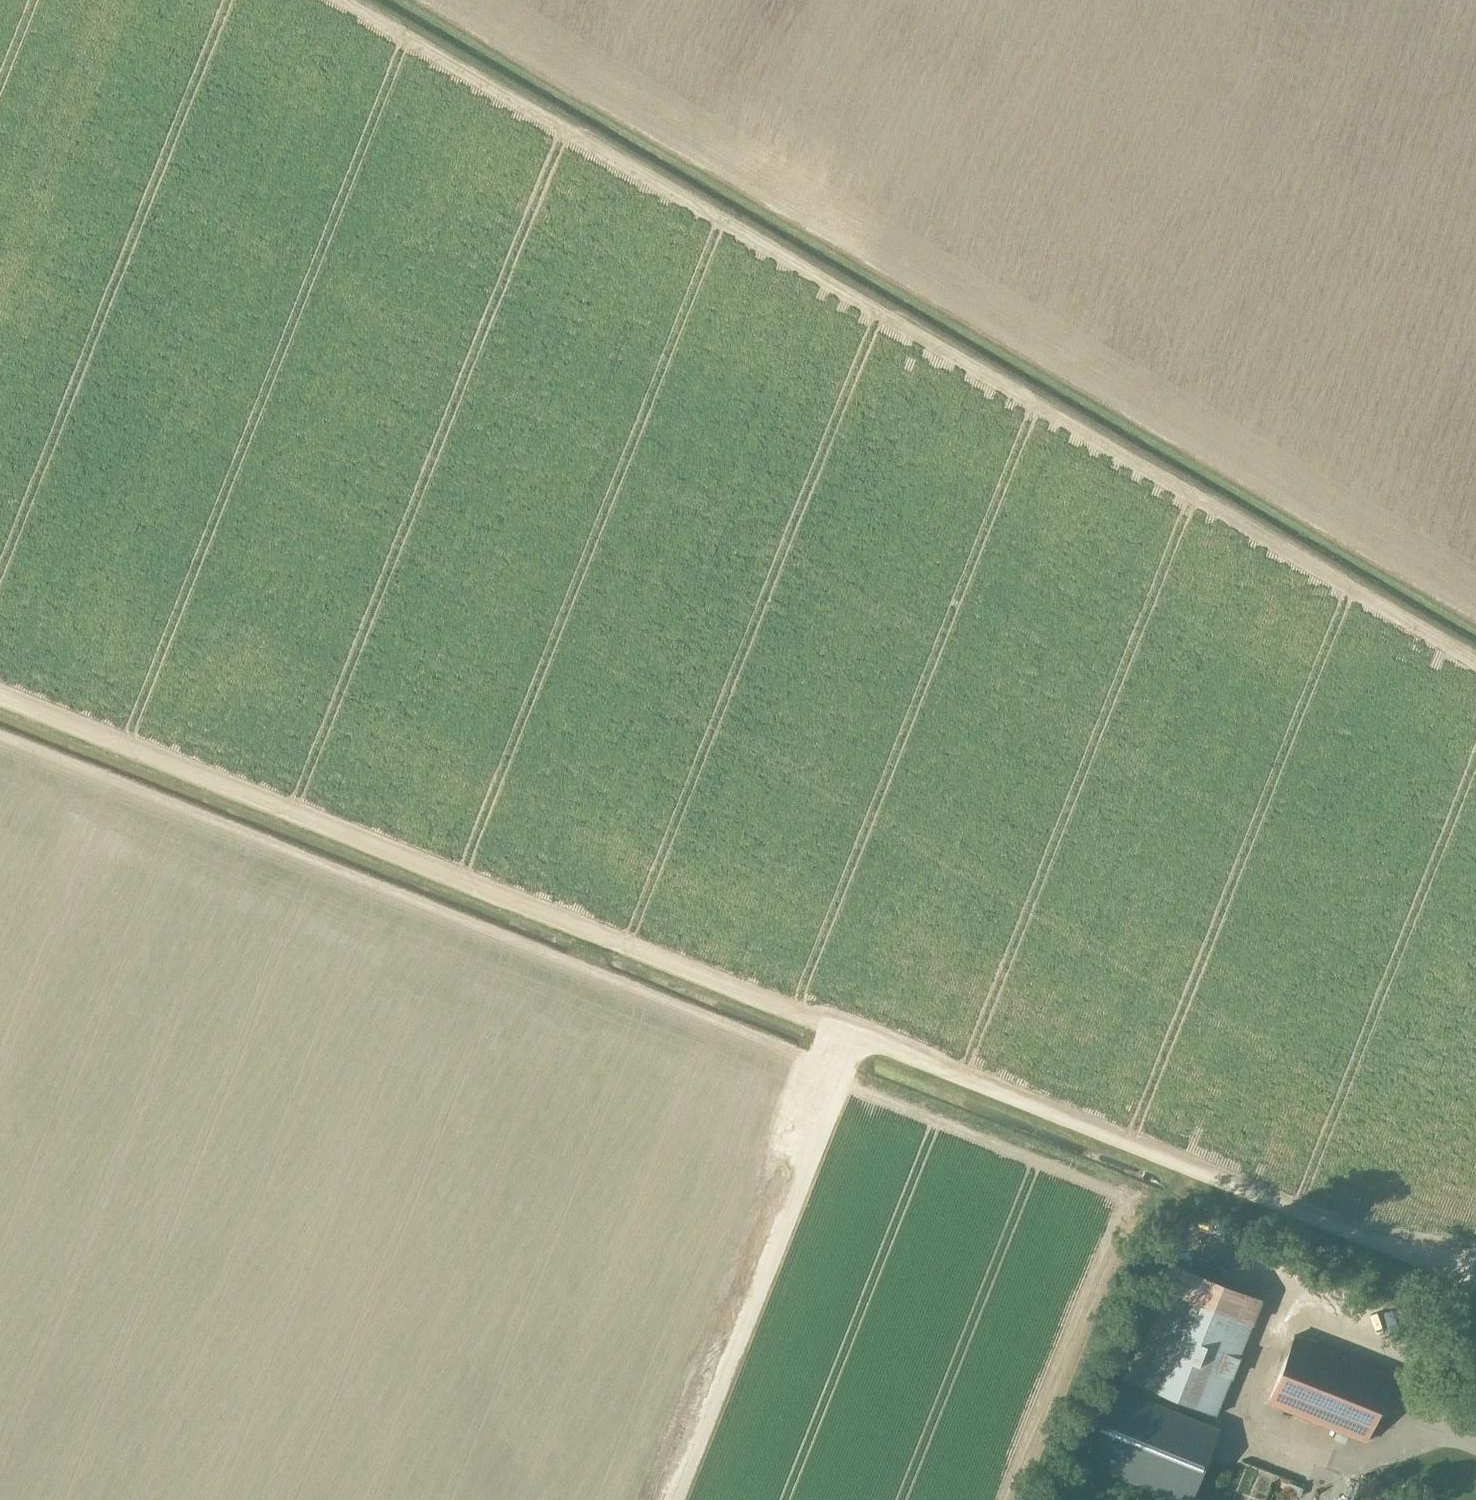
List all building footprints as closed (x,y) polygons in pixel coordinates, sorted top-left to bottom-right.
[(1260,1298),(1168,1261),(1121,1378),(1214,1415),(1260,1298)] [(1293,1335),(1266,1402),(1364,1441),(1391,1374),(1293,1335)] [(1109,1384),(1079,1461),(1177,1499),(1190,1499),(1219,1427),(1109,1384)]
